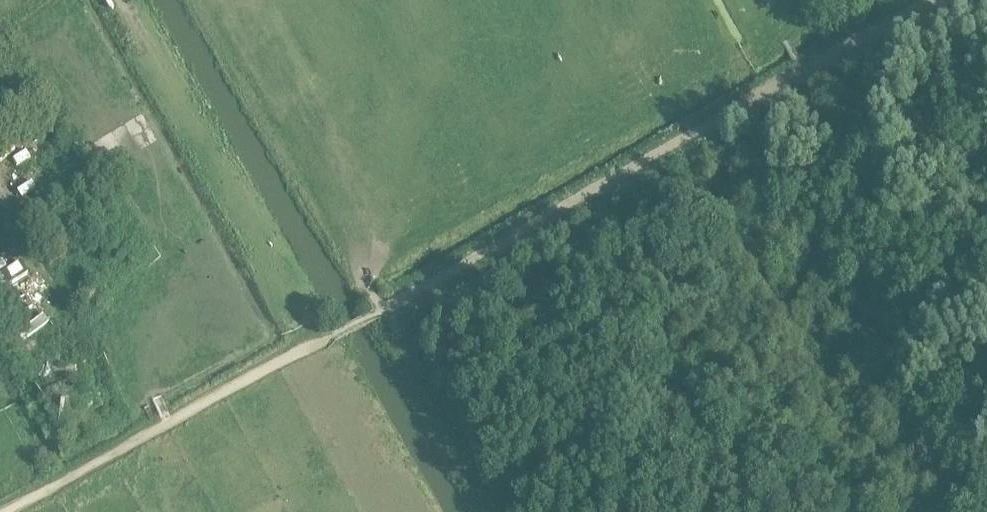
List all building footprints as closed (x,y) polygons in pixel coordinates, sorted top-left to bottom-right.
[(30,335),(57,316),(51,307),(24,326),(30,335)] [(78,362),(56,375),(36,385),(58,425),(100,401),(78,362)]
